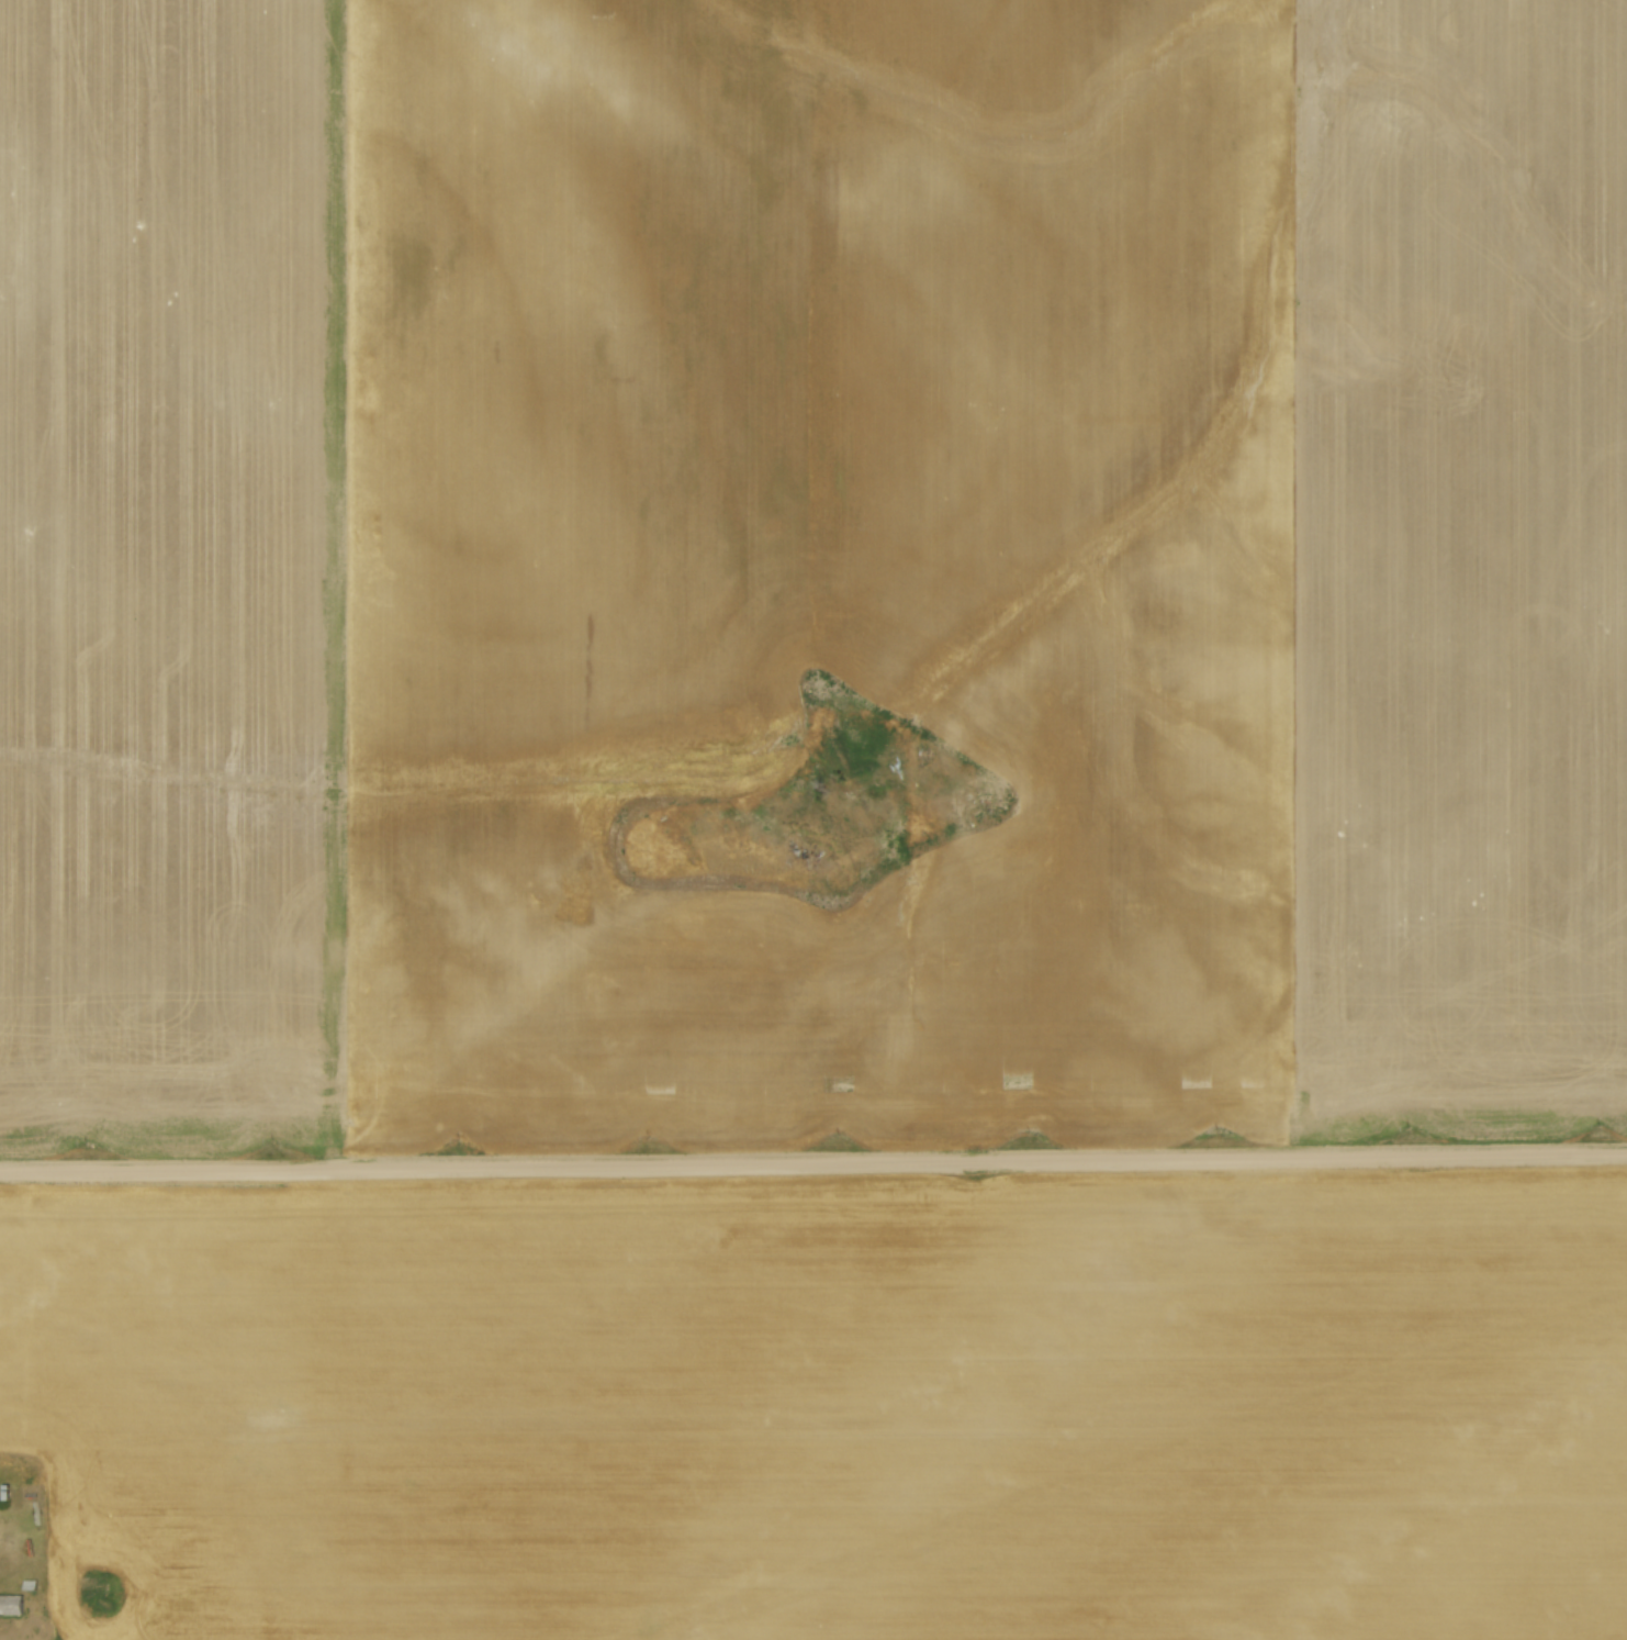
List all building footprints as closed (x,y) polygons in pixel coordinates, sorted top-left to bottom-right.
[(25,1580),(37,1580),(36,1588),(24,1587),(25,1580)] [(23,1615),(0,1615),(0,1595),(23,1595),(23,1615)]
